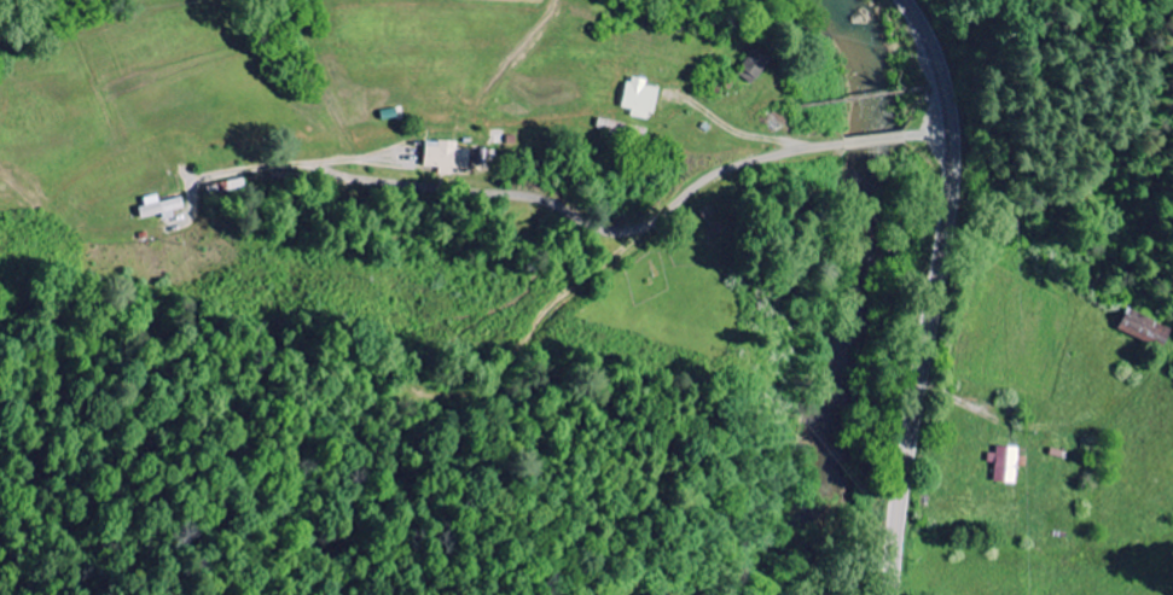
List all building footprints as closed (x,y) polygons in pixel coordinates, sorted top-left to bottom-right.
[(757,85),(774,60),(758,49),(741,75),(757,85)] [(635,115),(655,120),(664,88),(633,80),(626,107),(637,110),(635,115)] [(428,167),(443,168),(443,175),(455,176),(455,170),(473,170),(474,150),(461,149),(461,143),(429,141),(428,167)] [(164,203),(163,196),(144,200),(149,219),(167,215),(169,221),(179,218),(177,212),(189,209),(186,198),(164,203)] [(1172,340),(1172,329),(1133,310),(1124,328),(1169,349),(1172,340)] [(992,463),(1000,463),(999,483),(1021,483),(1022,448),(1001,448),(1001,455),(992,454),(992,463)]
